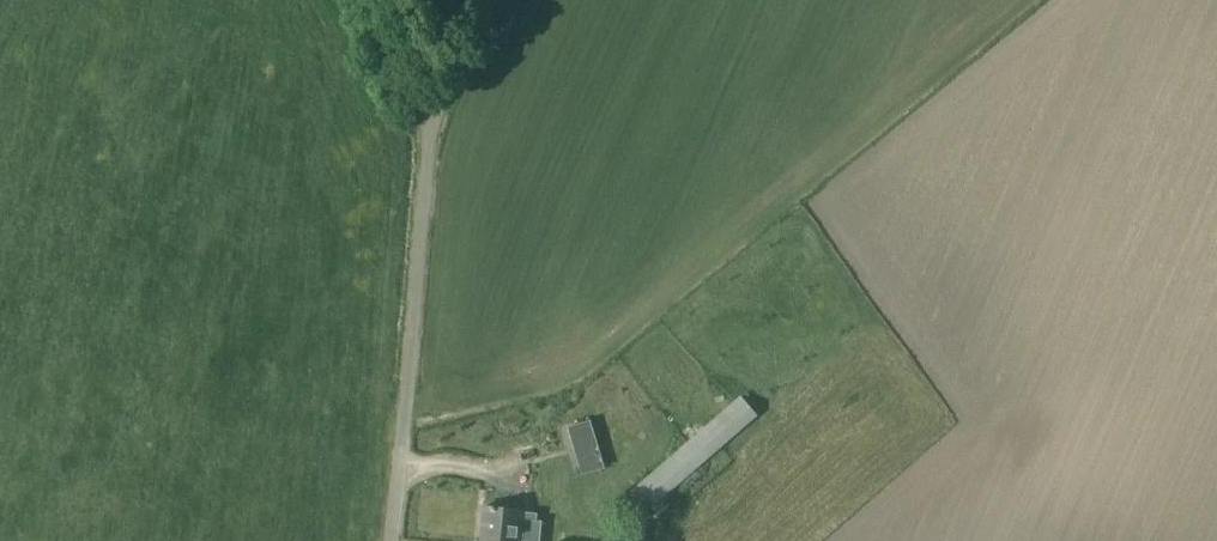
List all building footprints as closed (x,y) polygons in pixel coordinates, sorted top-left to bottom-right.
[(632,524),(757,414),(739,394),(614,503),(632,524)] [(590,420),(568,426),(578,459),(600,453),(590,420)] [(523,512),(483,508),(480,540),(521,540),(523,512)]
